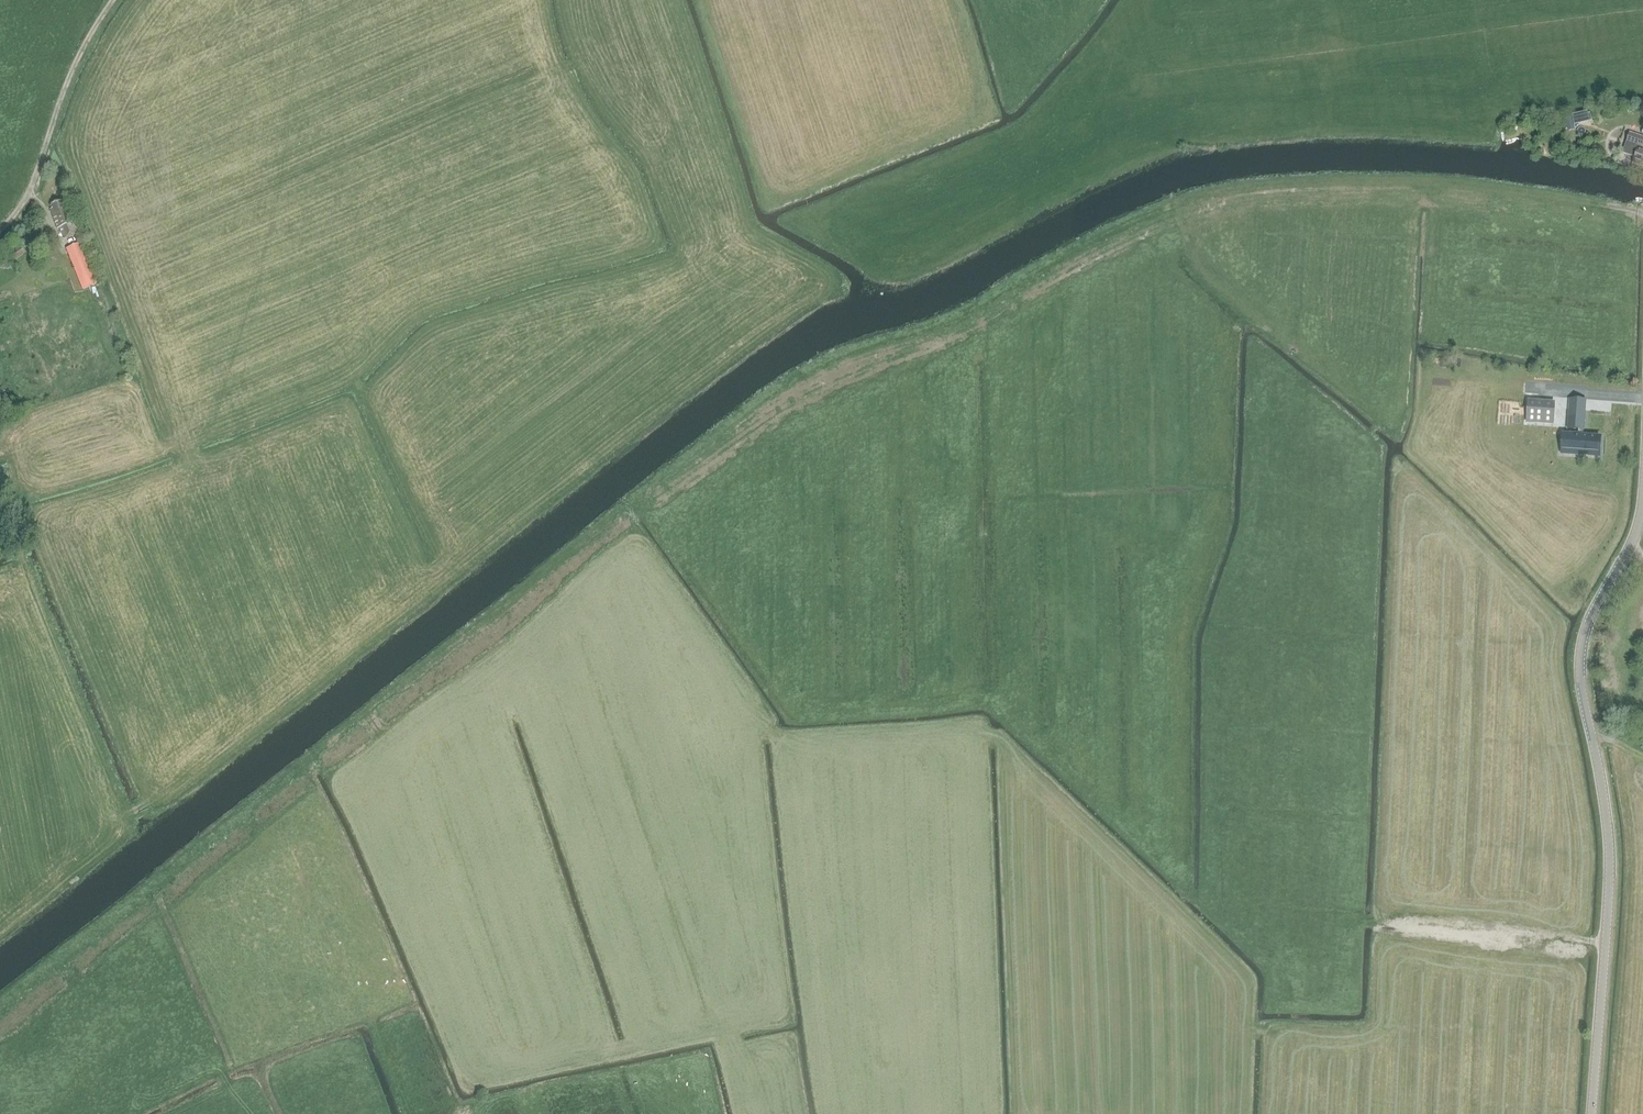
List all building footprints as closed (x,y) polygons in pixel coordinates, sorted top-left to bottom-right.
[(1634,159),(1632,164),(1642,167),(1642,138),(1626,133),(1623,140),(1625,140),(1621,154),(1624,155),(1623,156),(1634,159)] [(76,222),(73,223),(69,212),(73,211),(70,202),(63,204),(62,201),(51,204),(53,209),(50,209),(57,229),(59,228),(64,239),(72,237),(80,234),(76,222)] [(82,290),(96,284),(80,243),(66,249),(82,290)] [(13,261),(24,254),(19,247),(8,255),(13,261)] [(1568,397),(1587,398),(1587,386),(1569,386),(1568,397)] [(1527,403),(1526,420),(1554,422),(1555,405),(1527,403)] [(1567,435),(1565,453),(1578,454),(1578,452),(1588,452),(1587,454),(1599,455),(1600,437),(1583,436),(1585,410),(1569,409),(1567,429),(1578,430),(1578,436),(1567,435)]
